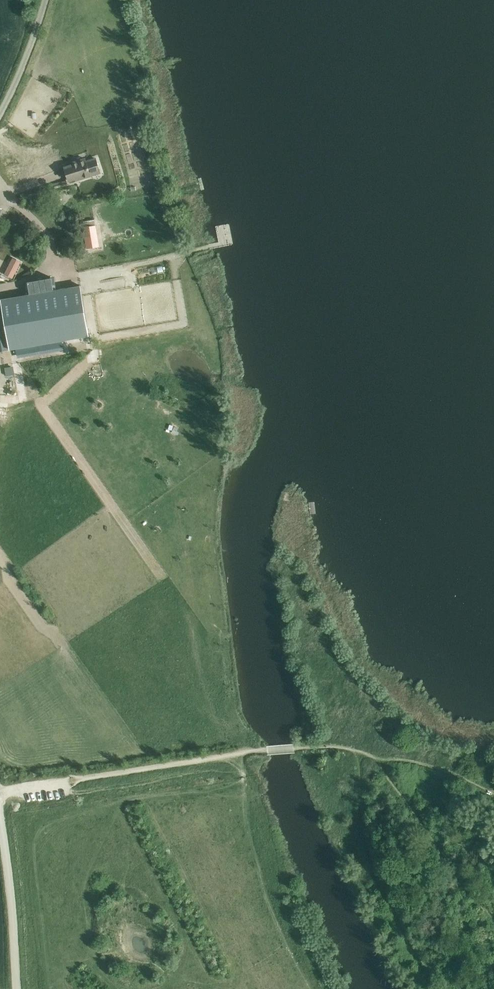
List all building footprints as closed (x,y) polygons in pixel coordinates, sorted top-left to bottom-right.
[(65,167),(69,181),(79,178),(79,179),(90,176),(89,172),(99,169),(96,159),(86,162),(85,159),(77,161),(78,163),(65,167)] [(101,224),(88,225),(89,246),(101,246),(101,224)] [(12,259),(4,275),(12,279),(20,263),(12,259)] [(51,277),(28,282),(30,294),(54,289),(51,277)] [(19,296),(1,299),(10,349),(89,336),(80,286),(19,296)] [(5,331),(0,332),(0,339),(2,351),(9,350),(5,331)] [(41,344),(42,353),(67,350),(66,341),(41,344)]
